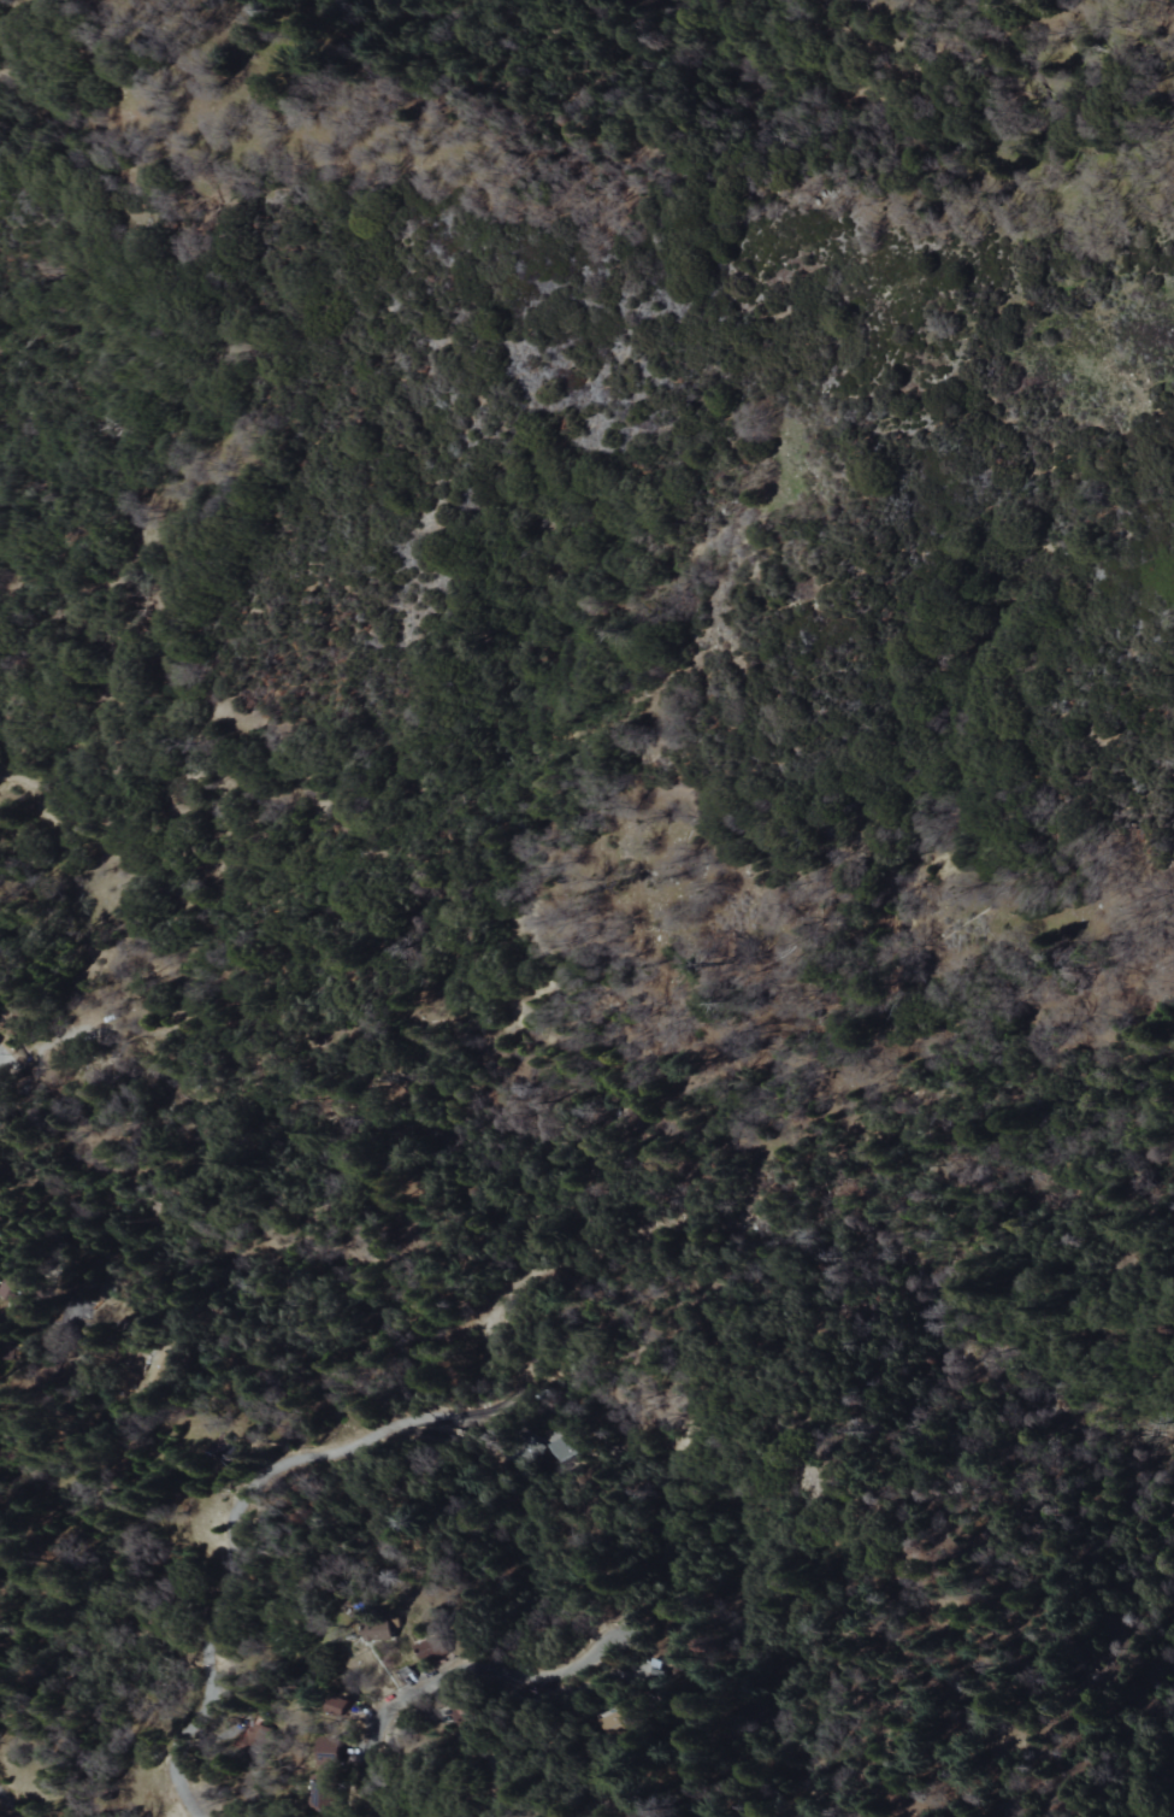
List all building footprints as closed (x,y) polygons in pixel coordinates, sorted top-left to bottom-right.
[(31,1310),(38,1296),(43,1298),(48,1288),(15,1272),(3,1297),(31,1310)] [(159,1380),(167,1358),(156,1354),(148,1376),(159,1380)] [(559,1463),(583,1450),(572,1431),(548,1444),(559,1463)] [(452,1654),(445,1635),(419,1645),(425,1663),(452,1654)] [(342,1701),(336,1709),(346,1717),(352,1709),(342,1701)] [(467,1730),(480,1722),(469,1706),(457,1713),(467,1730)] [(602,1717),(608,1734),(634,1726),(629,1708),(602,1717)] [(244,1753),(259,1759),(270,1729),(256,1723),(244,1753)]
